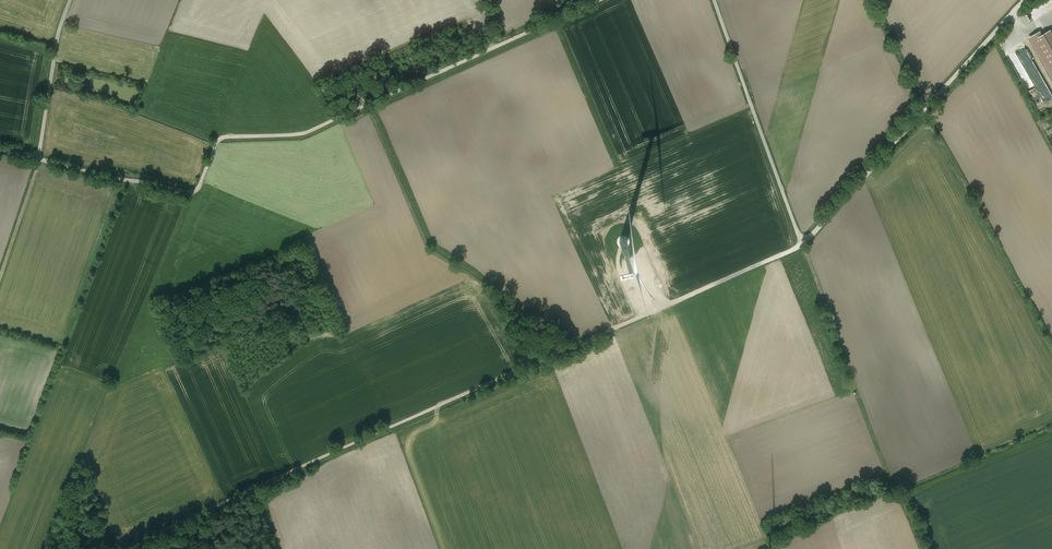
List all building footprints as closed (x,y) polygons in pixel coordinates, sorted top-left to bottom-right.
[(1051,30),(1032,41),(1051,76),(1051,32),(1051,30)] [(66,73),(64,85),(72,86),(74,75),(66,73)] [(437,78),(425,84),(429,93),(441,86),(437,78)]
